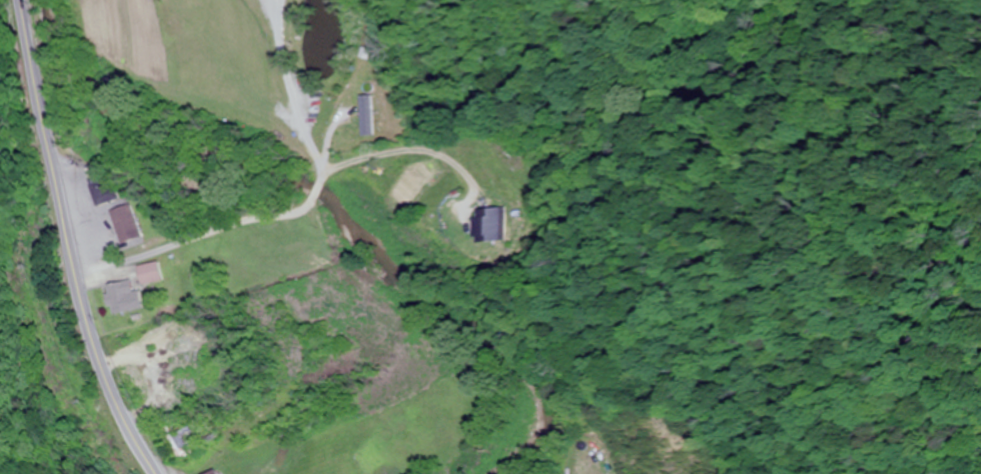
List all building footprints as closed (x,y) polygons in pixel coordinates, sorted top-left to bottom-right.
[(364,106),(334,107),(335,138),(365,137),(364,106)] [(118,239),(139,237),(135,206),(114,208),(118,239)] [(510,206),(478,208),(481,242),(512,239),(510,206)] [(137,265),(141,285),(162,280),(157,261),(137,265)] [(105,284),(109,314),(141,309),(139,290),(132,290),(131,280),(105,284)] [(169,435),(178,458),(197,451),(187,427),(169,435)]
